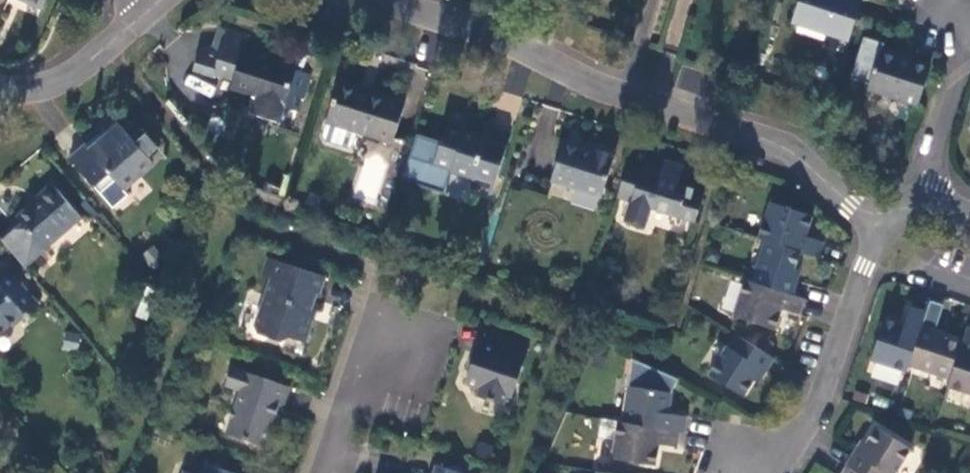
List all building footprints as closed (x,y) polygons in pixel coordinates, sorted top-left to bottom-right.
[(42,9),(46,0),(22,0),(42,9)] [(851,36),(858,12),(862,0),(801,0),(795,19),(851,36)] [(220,27),(212,48),(221,51),(229,30),(220,27)] [(258,97),(254,108),(280,116),(282,110),(297,114),(310,73),(249,54),(255,39),(229,30),(221,51),(212,48),(208,46),(199,51),(193,69),(212,76),(213,74),(235,82),(233,88),(258,97)] [(869,89),(918,105),(930,66),(914,61),(915,56),(884,46),(885,42),(866,36),(852,81),(870,87),(869,89)] [(387,98),(387,96),(371,90),(370,93),(340,82),(327,120),(328,120),(324,133),(326,138),(348,146),(353,143),(357,130),(393,142),(406,104),(387,98)] [(280,116),(254,108),(252,115),(278,123),(280,116)] [(492,193),(509,140),(488,133),(486,136),(464,129),(468,116),(451,110),(441,141),(417,133),(403,177),(444,190),(450,171),(473,178),(470,186),(492,193)] [(93,150),(122,125),(116,119),(86,143),(93,150)] [(132,136),(122,125),(93,150),(86,143),(69,156),(96,189),(111,176),(125,192),(148,174),(142,168),(152,160),(147,155),(160,145),(145,126),(132,136)] [(601,196),(616,154),(598,147),(595,153),(564,143),(553,179),(601,196)] [(642,167),(628,162),(618,195),(633,200),(628,218),(647,224),(652,206),(696,220),(704,196),(693,193),(694,188),(678,183),(684,165),(665,159),(663,167),(644,161),(642,167)] [(82,218),(53,184),(37,197),(39,199),(18,218),(19,219),(22,223),(5,237),(28,264),(82,218)] [(771,201),(758,237),(765,240),(802,251),(819,256),(824,241),(807,234),(813,215),(771,201)] [(19,219),(0,235),(0,237),(2,240),(5,237),(22,223),(19,219)] [(5,237),(2,240),(25,266),(28,264),(5,237)] [(802,251),(765,240),(752,280),(794,294),(798,280),(793,279),(796,269),(802,251)] [(166,258),(156,246),(144,258),(154,269),(166,258)] [(276,281),(282,266),(274,263),(269,278),(276,281)] [(323,279),(282,266),(276,281),(269,278),(254,328),(258,337),(281,344),(288,341),(304,346),(312,322),(307,320),(313,296),(317,297),(323,279)] [(801,270),(796,269),(793,279),(798,280),(801,270)] [(0,278),(0,333),(11,324),(14,328),(40,305),(10,270),(0,278)] [(752,280),(745,278),(734,314),(776,328),(784,309),(801,315),(806,298),(794,294),(752,280)] [(922,324),(926,310),(910,305),(904,324),(884,318),(871,360),(907,372),(908,366),(922,324)] [(949,379),(961,343),(946,337),(935,333),(936,328),(922,324),(908,366),(949,379)] [(967,325),(961,343),(949,379),(947,387),(969,394),(969,326),(967,325)] [(935,333),(946,337),(948,331),(936,328),(935,333)] [(776,357),(738,333),(731,347),(726,344),(709,372),(744,396),(754,380),(759,383),(776,357)] [(528,349),(488,334),(483,347),(477,345),(465,382),(478,386),(475,397),(502,406),(505,397),(511,399),(528,349)] [(681,432),(685,432),(688,416),(669,412),(672,392),(679,378),(634,357),(622,422),(681,432)] [(266,448),(269,441),(277,417),(281,405),(285,406),(291,390),(229,370),(224,385),(225,389),(239,393),(225,435),(266,448)] [(277,417),(269,441),(273,443),(281,418),(277,417)] [(617,421),(603,419),(600,439),(614,441),(617,421)] [(678,448),(681,432),(622,422),(617,421),(614,441),(612,458),(657,465),(661,444),(678,448)] [(862,472),(896,472),(912,448),(876,425),(866,442),(859,453),(854,450),(846,463),(862,472)] [(859,453),(866,442),(860,439),(854,450),(859,453)] [(846,463),(840,472),(862,472),(846,463)]
